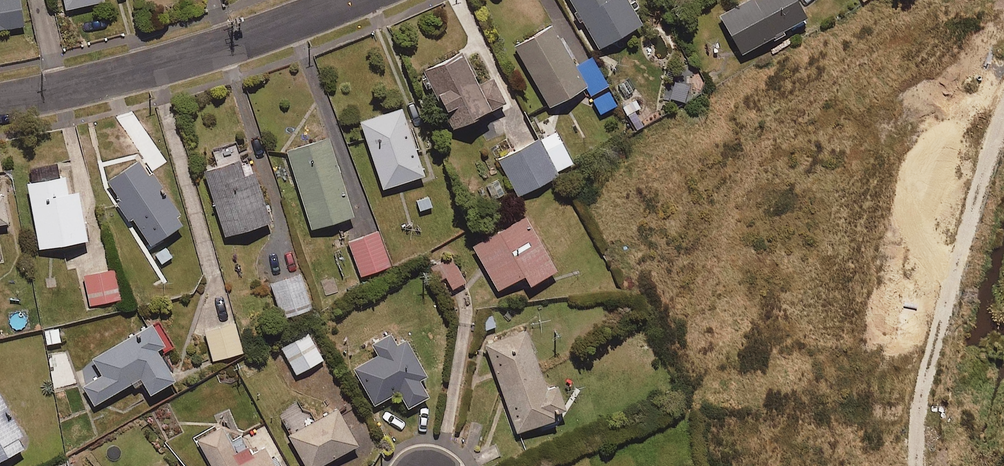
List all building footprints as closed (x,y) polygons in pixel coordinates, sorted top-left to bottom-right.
[(22,24),(19,0),(0,0),(0,28),(22,24)] [(65,9),(105,0),(63,0),(65,9)] [(599,47),(643,21),(631,0),(571,0),(599,47)] [(721,15),(742,51),(808,14),(800,0),(748,0),(721,15)] [(553,22),(514,44),(550,106),(586,85),(591,94),(610,83),(592,53),(576,63),(553,22)] [(462,50),(423,70),(452,128),(506,101),(494,77),(480,84),(462,50)] [(403,106),(360,120),(383,188),(426,174),(403,106)] [(556,130),(499,159),(518,195),(560,174),(558,170),(573,162),(556,130)] [(329,135),(286,148),(311,228),(354,214),(329,135)] [(238,157),(203,169),(225,235),(270,219),(253,170),(244,173),(238,157)] [(139,158),(107,179),(120,199),(117,201),(129,220),(133,217),(151,244),(181,223),(176,215),(181,211),(153,170),(149,173),(139,158)] [(38,248),(88,239),(78,189),(68,191),(65,173),(25,181),(38,248)] [(8,221),(2,191),(0,192),(0,222),(8,221)] [(525,214),(472,245),(498,291),(526,275),(531,283),(557,269),(525,214)] [(378,230),(349,240),(362,275),(391,264),(378,230)] [(453,254),(430,267),(437,281),(447,275),(454,288),(467,280),(453,254)] [(119,298),(113,268),(83,274),(89,304),(119,298)] [(301,271),(270,282),(281,315),(312,304),(301,271)] [(235,321),(205,329),(212,359),(243,352),(235,321)] [(102,374),(82,386),(94,404),(140,377),(150,393),(175,378),(157,348),(164,343),(151,322),(92,357),(102,374)] [(527,327),(484,342),(516,433),(559,417),(557,412),(567,409),(558,383),(548,386),(527,327)] [(377,353),(353,367),(375,404),(400,390),(409,406),(429,395),(420,379),(428,374),(406,337),(397,342),(391,331),(370,342),(377,353)] [(308,332),(281,347),(296,374),(324,358),(308,332)] [(24,446),(18,437),(23,434),(0,393),(0,460),(24,446)] [(287,434),(305,465),(319,465),(358,444),(337,406),(287,434)] [(198,438),(214,465),(277,465),(265,445),(251,452),(247,445),(235,451),(220,425),(198,438)]
